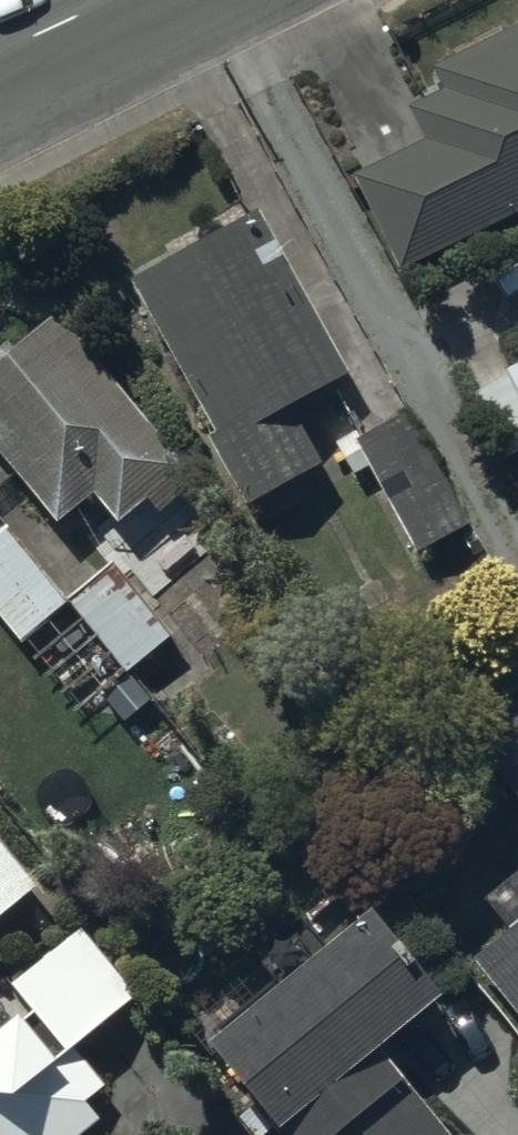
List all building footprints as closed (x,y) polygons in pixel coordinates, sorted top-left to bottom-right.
[(401,255),(517,200),(517,13),(435,52),(447,77),(410,95),(426,129),(356,162),(401,255)] [(261,191),(131,263),(216,417),(208,422),(243,486),(319,444),(286,386),(349,351),(261,191)] [(58,293),(13,329),(8,324),(0,330),(0,435),(59,507),(95,478),(120,509),(149,484),(163,501),(202,468),(58,293)] [(506,353),(512,364),(473,384),(506,447),(517,441),(517,347),(506,353)] [(402,398),(337,435),(356,468),(371,459),(418,541),(468,513),(402,398)] [(68,586),(8,510),(0,516),(0,600),(23,629),(72,590),(68,586)] [(68,586),(72,590),(126,659),(173,622),(115,548),(68,586)] [(469,719),(517,781),(517,681),(469,719)] [(38,872),(0,828),(0,905),(38,872)] [(472,946),(517,1002),(517,860),(485,886),(509,916),(472,946)] [(216,1012),(285,1100),(274,1108),(295,1134),(463,1134),(376,1023),(444,970),(412,929),(416,926),(397,902),(391,907),(374,884),(312,933),(300,917),(264,945),(278,963),(216,1012)] [(100,1114),(83,1094),(104,1077),(70,1036),(139,980),(81,909),(1,974),(16,992),(0,1006),(0,1134),(74,1134),(100,1114)]
